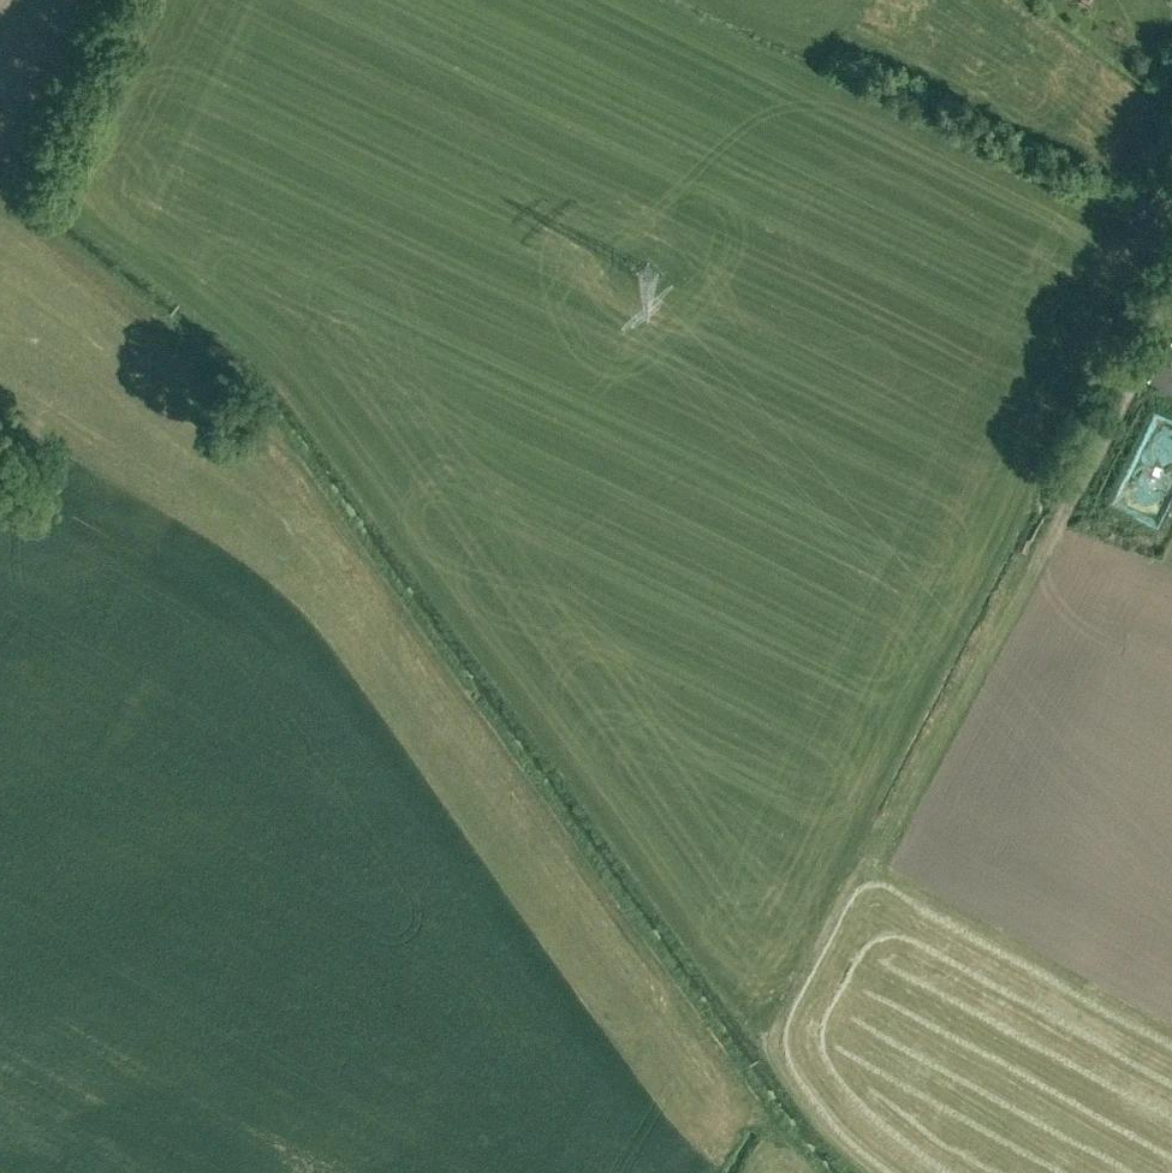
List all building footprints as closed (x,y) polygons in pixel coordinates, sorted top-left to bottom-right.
[(1171,390),(1171,354),(1158,383),(1171,390)]
